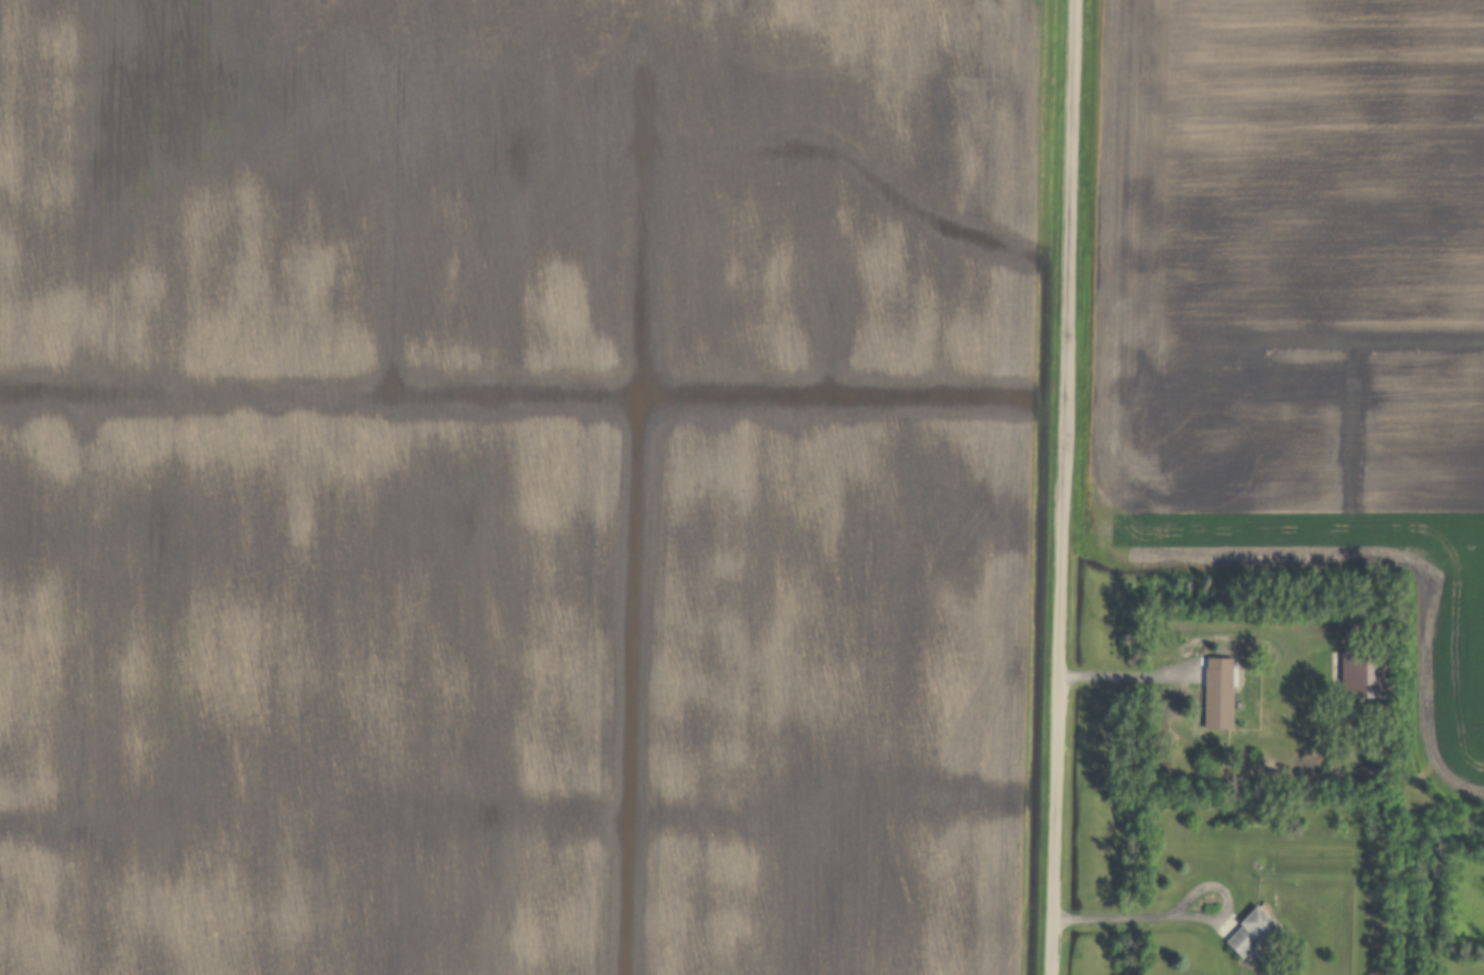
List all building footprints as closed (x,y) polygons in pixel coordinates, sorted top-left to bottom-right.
[(1340,650),(1387,650),(1387,695),(1340,695),(1340,650)] [(1204,657),(1229,657),(1229,729),(1204,729),(1204,657)] [(1224,941),(1240,924),(1238,922),(1255,905),(1256,906),(1262,901),(1271,910),(1265,915),(1284,934),(1267,951),(1257,941),(1240,957),(1224,941)]
